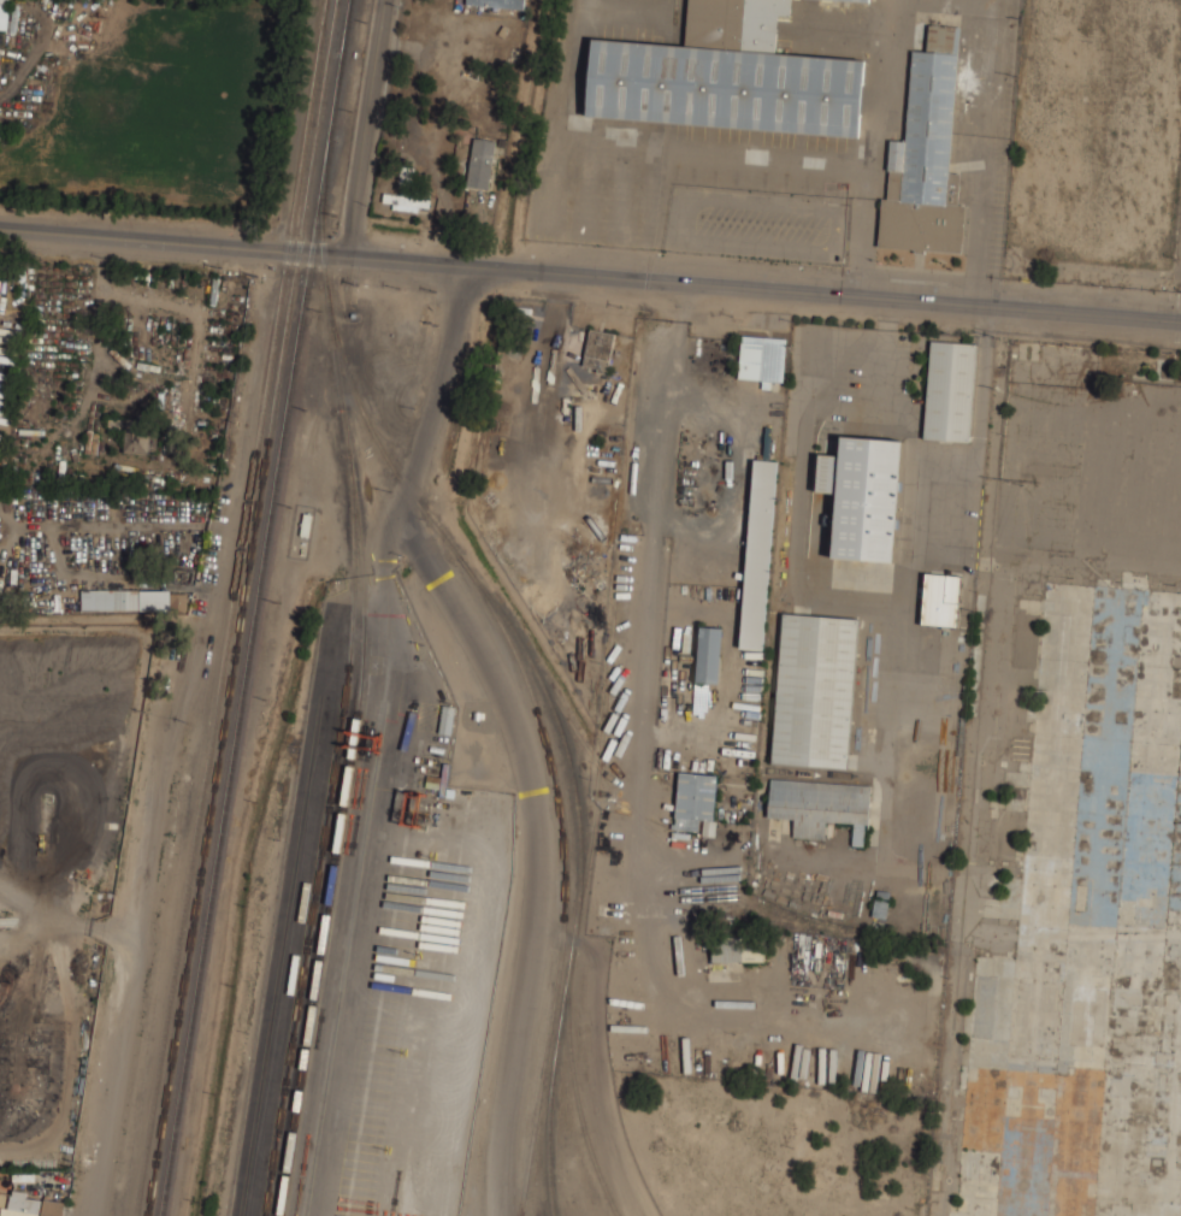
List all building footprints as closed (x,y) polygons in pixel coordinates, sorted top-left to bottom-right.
[(8,29),(9,0),(0,0),(0,28),(8,29)] [(685,46),(594,39),(587,116),(861,137),(867,59),(775,52),(778,17),(789,18),(790,0),(689,0),(685,46)] [(959,27),(928,25),(927,52),(912,51),(906,141),(890,140),(887,199),(881,199),(878,248),(962,253),(965,205),(948,204),(959,27)] [(496,141),(474,137),(466,187),(488,190),(496,141)] [(430,208),(430,197),(384,194),(383,202),(392,203),(392,210),(419,212),(420,208),(430,208)] [(607,372),(615,333),(589,327),(580,366),(607,372)] [(762,379),(762,383),(783,384),(786,337),(740,333),(737,377),(762,379)] [(975,343),(929,340),(923,438),(969,442),(975,343)] [(816,491),(837,492),(832,557),(894,561),(903,439),(840,436),(839,454),(819,453),(816,491)] [(740,648),(764,649),(776,460),(752,459),(740,648)] [(961,574),(925,572),(921,624),(957,626),(961,574)] [(81,608),(187,608),(187,588),(81,588),(81,608)] [(783,613),(772,762),(846,768),(857,618),(783,613)] [(695,681),(719,683),(722,626),(698,625),(695,681)] [(451,708),(442,708),(442,732),(451,732),(451,708)] [(696,830),(697,819),(713,821),(718,774),(678,771),(673,827),(696,830)] [(869,784),(769,778),(767,819),(792,820),(791,837),(825,839),(826,821),(852,824),(851,844),(866,845),(869,784)] [(763,937),(711,937),(710,960),(763,961),(763,937)] [(64,1199),(41,1197),(1,1193),(0,1203),(0,1215),(62,1215),(64,1199)]
